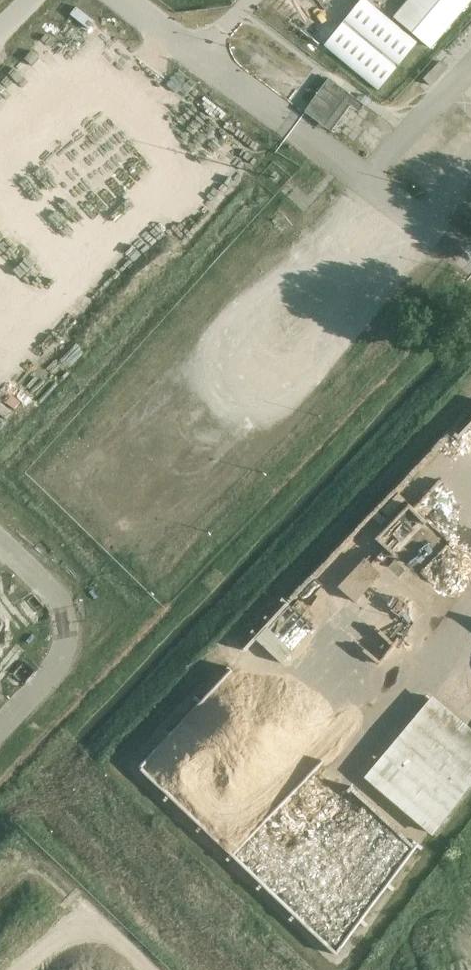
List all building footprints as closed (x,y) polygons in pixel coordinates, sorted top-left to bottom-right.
[(390,20),(367,0),(360,0),(323,45),(377,90),(417,42),(390,20)] [(393,17),(430,48),(470,1),(470,0),(407,0),(393,17)] [(330,117),(348,93),(329,79),(310,103),(330,117)] [(292,589),(260,618),(290,650),(321,622),(292,589)] [(470,778),(470,711),(434,682),(367,766),(437,821),(470,778)]
